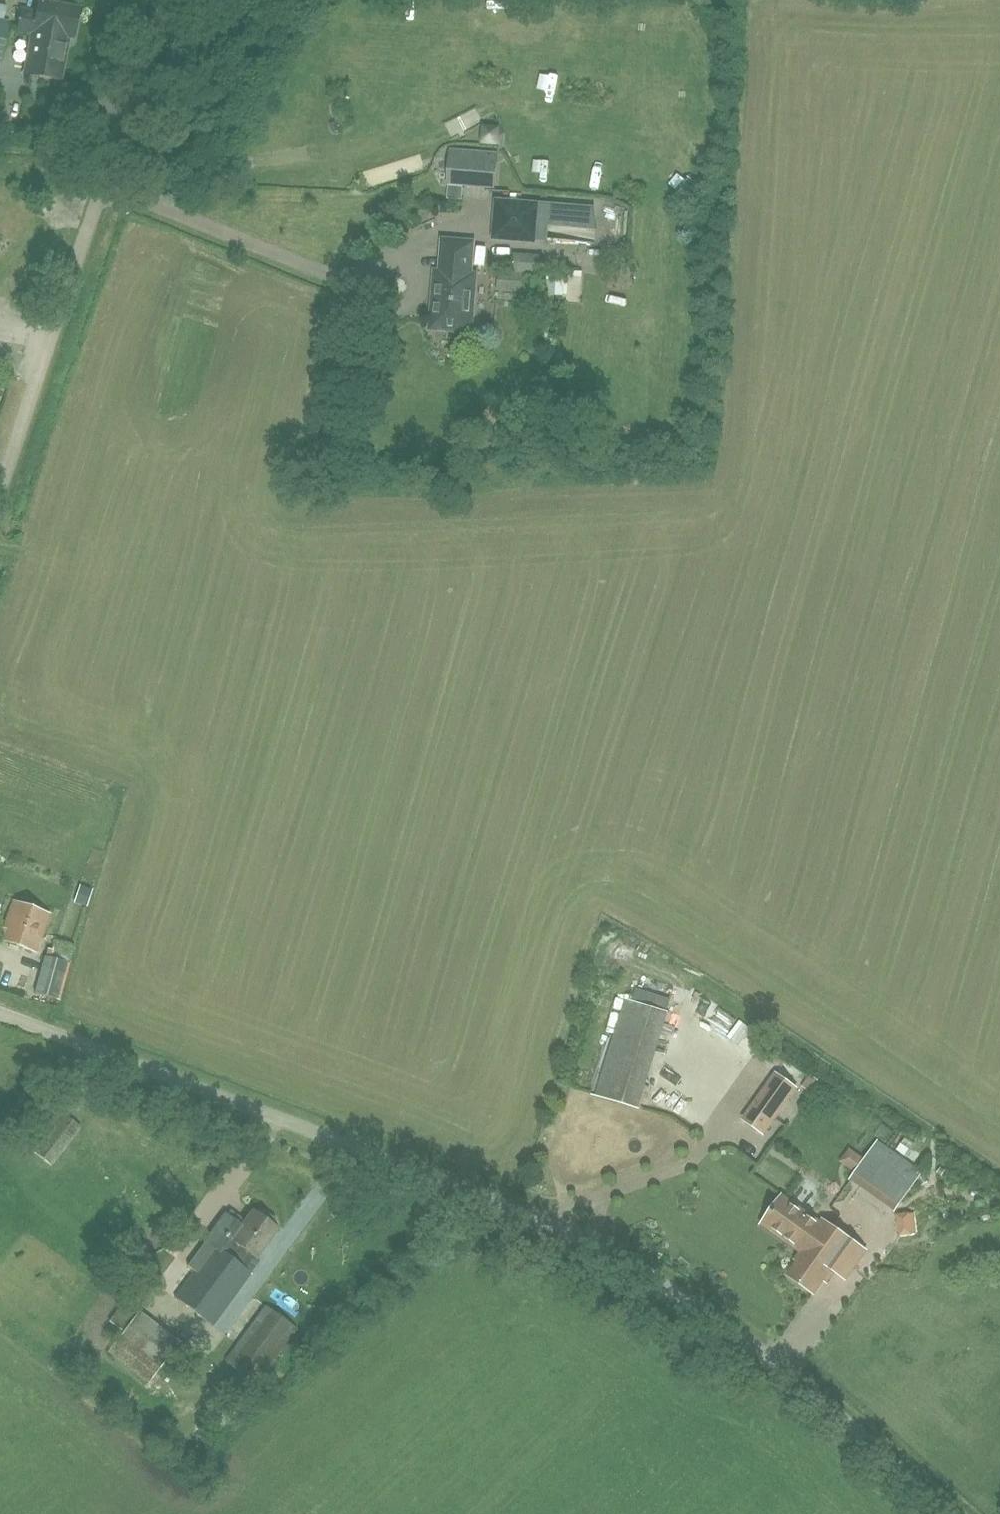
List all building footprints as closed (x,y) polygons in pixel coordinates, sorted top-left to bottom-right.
[(67,38),(72,39),(77,9),(52,4),(52,0),(37,0),(35,14),(20,11),(17,32),(32,35),(25,74),(59,80),(67,38)] [(1,60),(8,22),(0,20),(0,60),(1,60)] [(501,124),(482,123),(480,142),(499,144),(501,124)] [(495,154),(451,151),(449,181),(493,184),(495,154)] [(448,186),(447,198),(461,199),(462,186),(448,186)] [(498,204),(495,237),(531,240),(534,207),(498,204)] [(473,314),(470,311),(473,277),(468,277),(470,245),(444,243),(442,275),(437,274),(433,327),(450,329),(453,332),(464,333),(468,330),(468,329),(472,327),(473,314)] [(499,271),(498,290),(524,291),(525,278),(539,279),(541,255),(513,254),(512,271),(499,271)] [(548,271),(547,293),(568,295),(567,300),(582,301),(584,270),(570,269),(569,273),(548,271)] [(483,414),(492,424),(497,419),(488,411),(483,414)] [(49,915),(12,901),(0,936),(0,940),(35,953),(49,915)] [(54,942),(49,959),(44,957),(34,992),(57,998),(70,946),(54,942)] [(669,1013),(625,999),(595,1095),(639,1108),(669,1013)] [(744,1120),(763,1134),(796,1088),(776,1074),(744,1120)] [(51,1166),(81,1128),(56,1110),(27,1148),(51,1166)] [(907,1166),(875,1143),(852,1176),(864,1184),(878,1163),(899,1178),(907,1166)] [(831,1227),(824,1221),(823,1221),(821,1224),(782,1196),(763,1224),(800,1250),(808,1240),(816,1246),(828,1229),(829,1230),(831,1227)] [(211,1325),(249,1273),(240,1267),(250,1253),(255,1257),(276,1229),(273,1227),(276,1224),(275,1219),(262,1210),(258,1211),(255,1214),(253,1212),(245,1222),(230,1212),(227,1216),(225,1215),(205,1242),(188,1267),(194,1272),(175,1298),(211,1325)] [(910,1233),(925,1229),(921,1214),(906,1219),(910,1233)] [(813,1293),(822,1280),(826,1275),(830,1277),(834,1271),(846,1279),(865,1251),(831,1227),(829,1230),(828,1229),(816,1246),(808,1240),(800,1250),(801,1251),(795,1260),(798,1262),(789,1275),(813,1293)] [(148,1384),(179,1342),(124,1301),(108,1323),(122,1333),(107,1353),(148,1384)] [(255,1384),(296,1329),(265,1307),(225,1362),(255,1384)] [(231,1334),(242,1314),(233,1309),(222,1329),(231,1334)]
